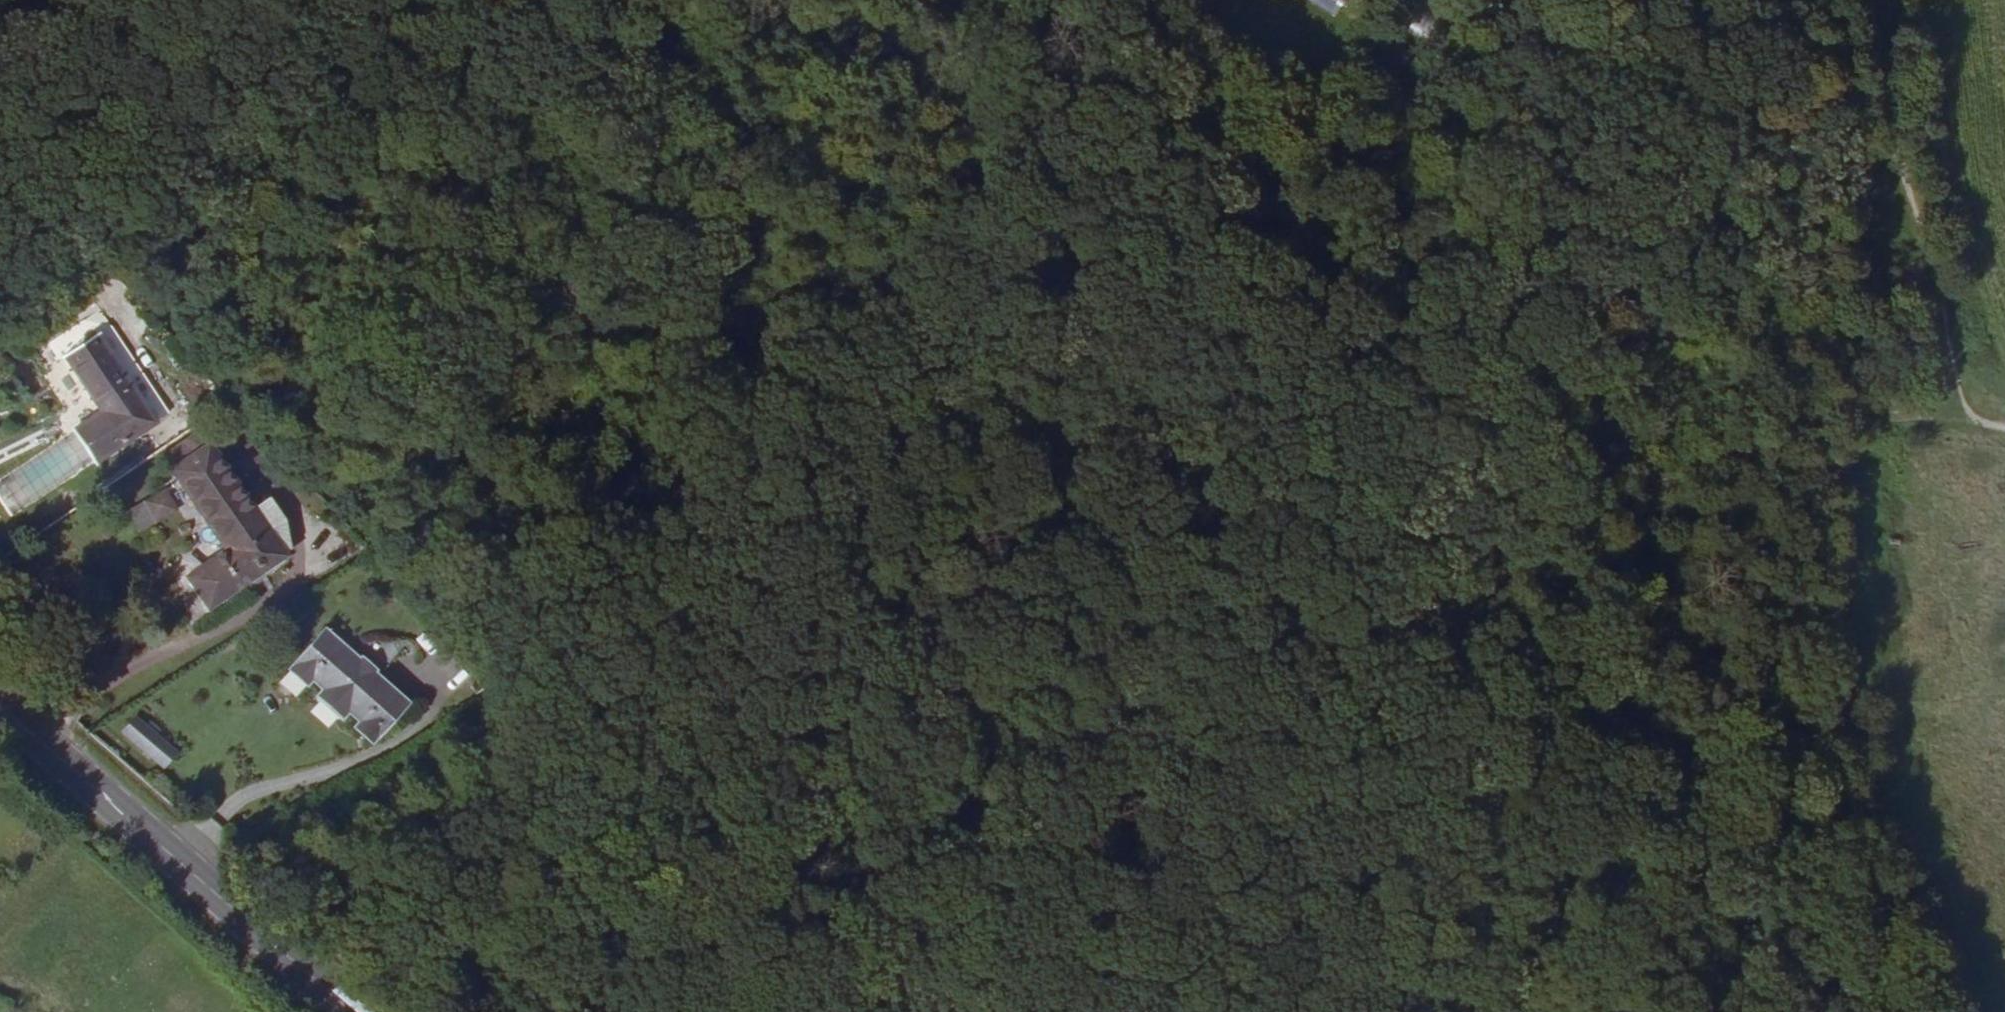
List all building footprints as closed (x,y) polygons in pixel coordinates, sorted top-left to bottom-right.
[(68,356),(39,376),(77,433),(98,464),(159,423),(99,335),(68,356)] [(212,444),(174,468),(226,548),(185,575),(206,606),(274,562),(245,515),(254,509),(212,444)] [(404,707),(323,632),(286,672),(302,687),(308,681),(356,725),(350,731),(367,747),(404,707)] [(376,659),(391,658),(389,640),(375,642),(376,659)] [(163,771),(180,754),(141,713),(123,730),(163,771)]
